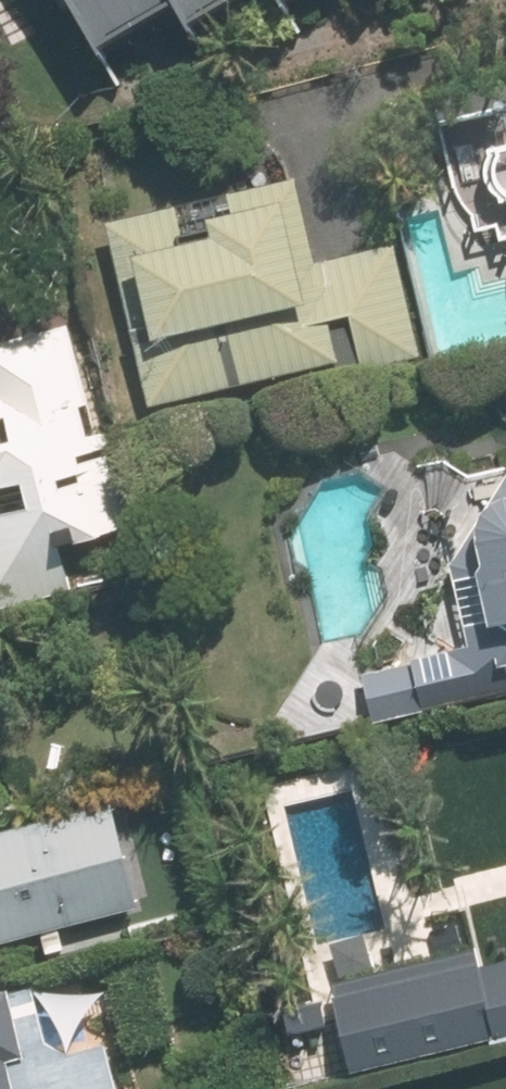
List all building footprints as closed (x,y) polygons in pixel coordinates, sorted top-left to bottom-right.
[(114,39),(186,0),(93,0),(114,39)] [(204,15),(231,0),(195,0),(204,15)] [(444,111),(477,243),(505,235),(505,95),(444,111)] [(111,218),(154,403),(343,360),(334,318),(356,313),(368,366),(424,353),(398,241),(320,259),(300,175),(111,218)] [(73,322),(0,339),(0,405),(0,407),(0,602),(78,583),(68,542),(123,529),(73,322)] [(458,560),(477,642),(366,667),(376,714),(505,684),(505,484),(458,560)] [(144,907),(117,798),(0,827),(0,943),(144,907)] [(337,979),(358,1069),(505,1034),(505,952),(485,957),(482,945),(337,979)] [(0,989),(0,1088),(121,1088),(110,1042),(72,1051),(51,1037),(38,983),(18,988),(17,985),(0,989)]
